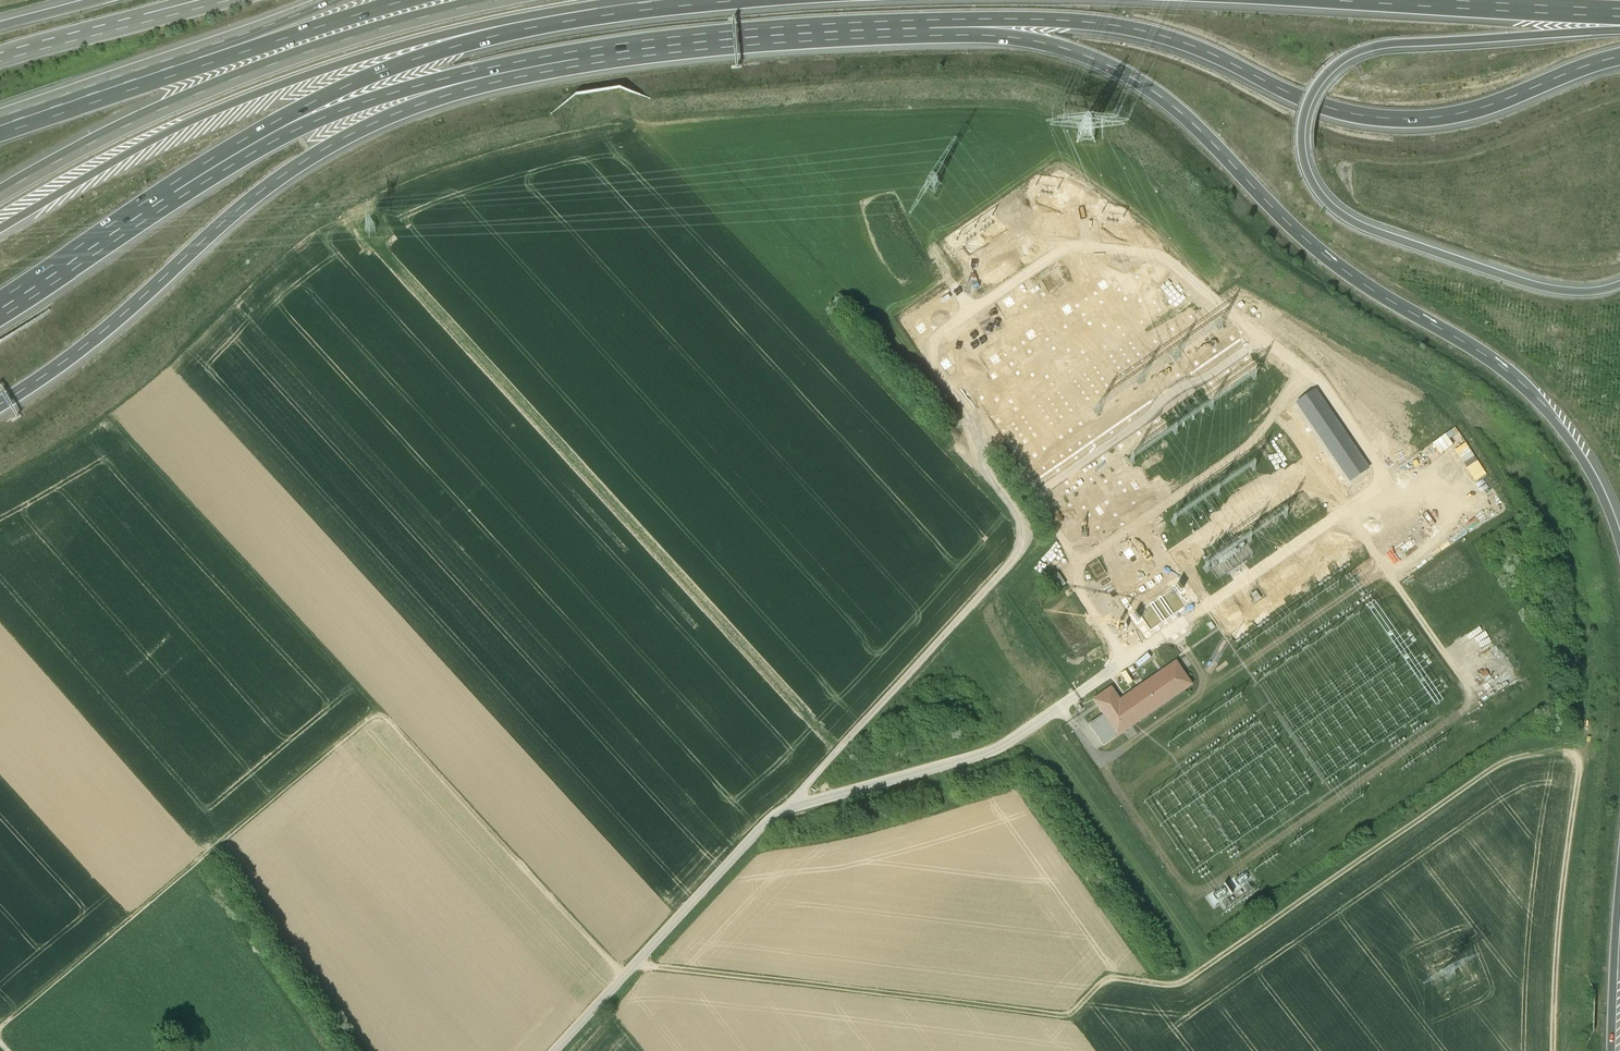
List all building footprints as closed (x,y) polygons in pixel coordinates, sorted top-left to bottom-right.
[(1367,469),(1316,391),(1298,402),(1349,480),(1367,469)] [(1058,573),(1046,581),(1053,591),(1065,584),(1058,573)] [(1138,612),(1150,629),(1186,605),(1174,588),(1138,612)] [(1194,684),(1177,660),(1121,699),(1112,686),(1094,699),(1118,735),(1194,684)] [(1089,722),(1099,717),(1095,709),(1085,715),(1089,722)] [(1251,882),(1257,879),(1249,867),(1206,894),(1213,907),(1219,903),(1226,914),(1258,894),(1251,882)]
